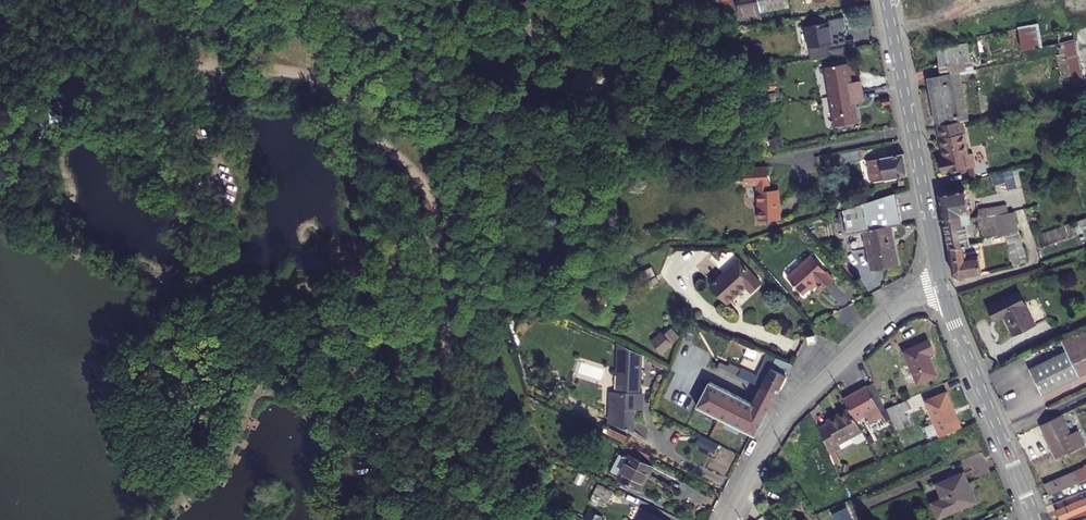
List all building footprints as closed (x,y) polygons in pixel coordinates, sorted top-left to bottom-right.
[(794,0),(743,0),(746,12),(794,4),(794,0)] [(956,10),(990,2),(989,0),(954,0),(956,10)] [(1022,13),(1028,47),(1063,40),(1056,7),(1022,13)] [(833,20),(809,24),(815,56),(859,48),(857,37),(837,40),(833,20)] [(1079,40),(1085,39),(1085,42),(1085,27),(1076,29),(1079,40)] [(931,34),(935,52),(941,51),(940,47),(937,33),(931,34)] [(955,65),(954,62),(975,58),(972,41),(940,47),(941,51),(935,52),(931,34),(918,36),(923,64),(942,61),(944,68),(955,65)] [(852,60),(829,64),(835,94),(866,88),(864,77),(855,79),(852,60)] [(936,98),(960,93),(955,65),(944,68),(945,73),(932,75),(936,98)] [(69,91),(65,76),(52,79),(56,95),(69,91)] [(868,98),(866,88),(835,94),(840,122),(862,118),(859,99),(868,98)] [(936,98),(940,120),(943,119),(964,115),(960,93),(936,98)] [(893,95),(886,96),(887,103),(894,101),(893,95)] [(943,119),(944,124),(965,120),(964,115),(943,119)] [(944,157),(946,170),(952,169),(953,169),(974,165),(978,165),(980,164),(977,151),(972,151),(966,120),(965,120),(944,124),(950,156),(944,157)] [(866,148),(851,151),(853,159),(868,156),(866,148)] [(904,152),(871,158),(875,179),(911,172),(907,151),(904,152)] [(769,166),(744,169),(745,184),(759,183),(763,219),(782,217),(780,187),(771,188),(769,166)] [(1011,184),(1012,189),(1021,186),(1017,167),(1007,170),(1011,184)] [(995,173),(999,187),(1011,184),(1007,170),(995,173)] [(942,193),(946,217),(974,212),(975,217),(999,212),(998,205),(984,208),(984,209),(973,211),(970,189),(942,193)] [(905,220),(906,220),(900,191),(868,201),(873,227),(905,220)] [(876,268),(902,263),(895,224),(906,222),(906,220),(905,220),(873,227),(868,201),(835,212),(840,235),(869,229),(870,236),(868,238),(869,244),(871,245),(876,268)] [(946,217),(952,246),(973,243),(971,236),(973,236),(971,225),(969,225),(969,221),(975,220),(976,224),(1005,219),(1004,212),(999,212),(975,217),(974,212),(946,217)] [(1072,228),(1085,224),(1085,217),(1070,222),(1072,228)] [(995,235),(1009,232),(1024,230),(1023,220),(985,226),(987,236),(995,235)] [(1011,239),(1016,262),(1031,258),(1024,230),(1009,232),(1011,239)] [(995,235),(997,241),(1011,239),(1009,232),(995,235)] [(957,271),(963,276),(985,271),(983,254),(978,255),(976,242),(973,243),(952,246),(957,271)] [(816,254),(791,275),(805,292),(819,280),(825,288),(837,278),(816,254)] [(764,281),(743,258),(715,283),(731,301),(750,284),(755,290),(764,281)] [(660,274),(624,293),(627,299),(663,280),(660,274)] [(1008,314),(1017,334),(1038,324),(1022,293),(992,308),(998,319),(1008,314)] [(651,341),(662,353),(680,336),(669,324),(651,341)] [(1045,394),(1085,374),(1085,329),(1064,339),(1070,352),(1033,370),(1045,394)] [(908,350),(922,382),(941,374),(933,353),(937,351),(933,340),(908,350)] [(647,351),(626,341),(624,371),(631,371),(630,390),(618,389),(616,420),(638,431),(639,404),(647,405),(648,390),(641,390),(641,385),(645,385),(647,351)] [(791,366),(776,358),(772,365),(788,372),(791,366)] [(776,395),(788,372),(772,365),(768,374),(759,370),(756,377),(726,362),(723,369),(761,388),(776,395)] [(723,369),(718,367),(709,383),(752,405),(761,388),(723,369)] [(873,385),(879,396),(884,394),(879,382),(873,385)] [(755,437),(776,395),(761,388),(752,405),(709,383),(697,407),(755,437)] [(849,398),(855,409),(860,419),(867,415),(869,417),(872,416),(875,422),(889,415),(879,396),(873,385),(849,398)] [(930,399),(945,435),(966,426),(951,390),(930,399)] [(892,407),(899,424),(913,419),(910,411),(917,408),(913,398),(892,407)] [(860,419),(855,409),(824,425),(835,451),(856,440),(859,441),(870,436),(867,430),(860,419)] [(1060,459),(1085,447),(1085,437),(1083,431),(1076,434),(1067,414),(1045,424),(1060,459)] [(870,436),(872,440),(879,436),(874,426),(867,430),(870,436)] [(719,446),(699,437),(695,444),(715,454),(719,446)] [(864,448),(873,465),(883,460),(874,443),(864,448)] [(653,468),(629,456),(618,480),(640,491),(647,476),(649,477),(653,468)] [(1049,484),(1053,495),(1085,481),(1085,468),(1049,484)] [(938,503),(944,517),(977,503),(970,486),(973,484),(969,473),(942,484),(949,498),(938,503)] [(970,486),(977,503),(981,501),(973,484),(970,486)] [(612,496),(597,488),(593,496),(598,498),(595,503),(606,508),(612,496)] [(1059,510),(1063,519),(1083,519),(1085,519),(1085,499),(1059,510)] [(833,519),(848,519),(851,519),(847,509),(831,516),(833,519)] [(645,512),(641,519),(662,519),(645,512)]
